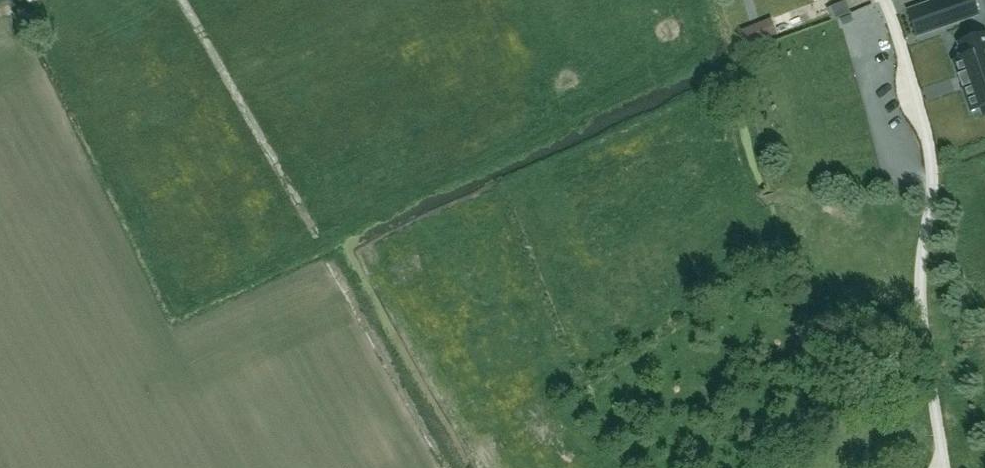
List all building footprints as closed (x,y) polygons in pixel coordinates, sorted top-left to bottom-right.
[(851,12),(846,0),(831,7),(835,18),(851,12)] [(973,0),(935,0),(907,10),(916,35),(978,13),(973,0)] [(743,31),(746,49),(778,42),(774,25),(743,31)] [(956,42),(961,57),(953,60),(959,75),(957,76),(962,88),(963,87),(971,111),(984,106),(984,34),(984,33),(956,42)]
